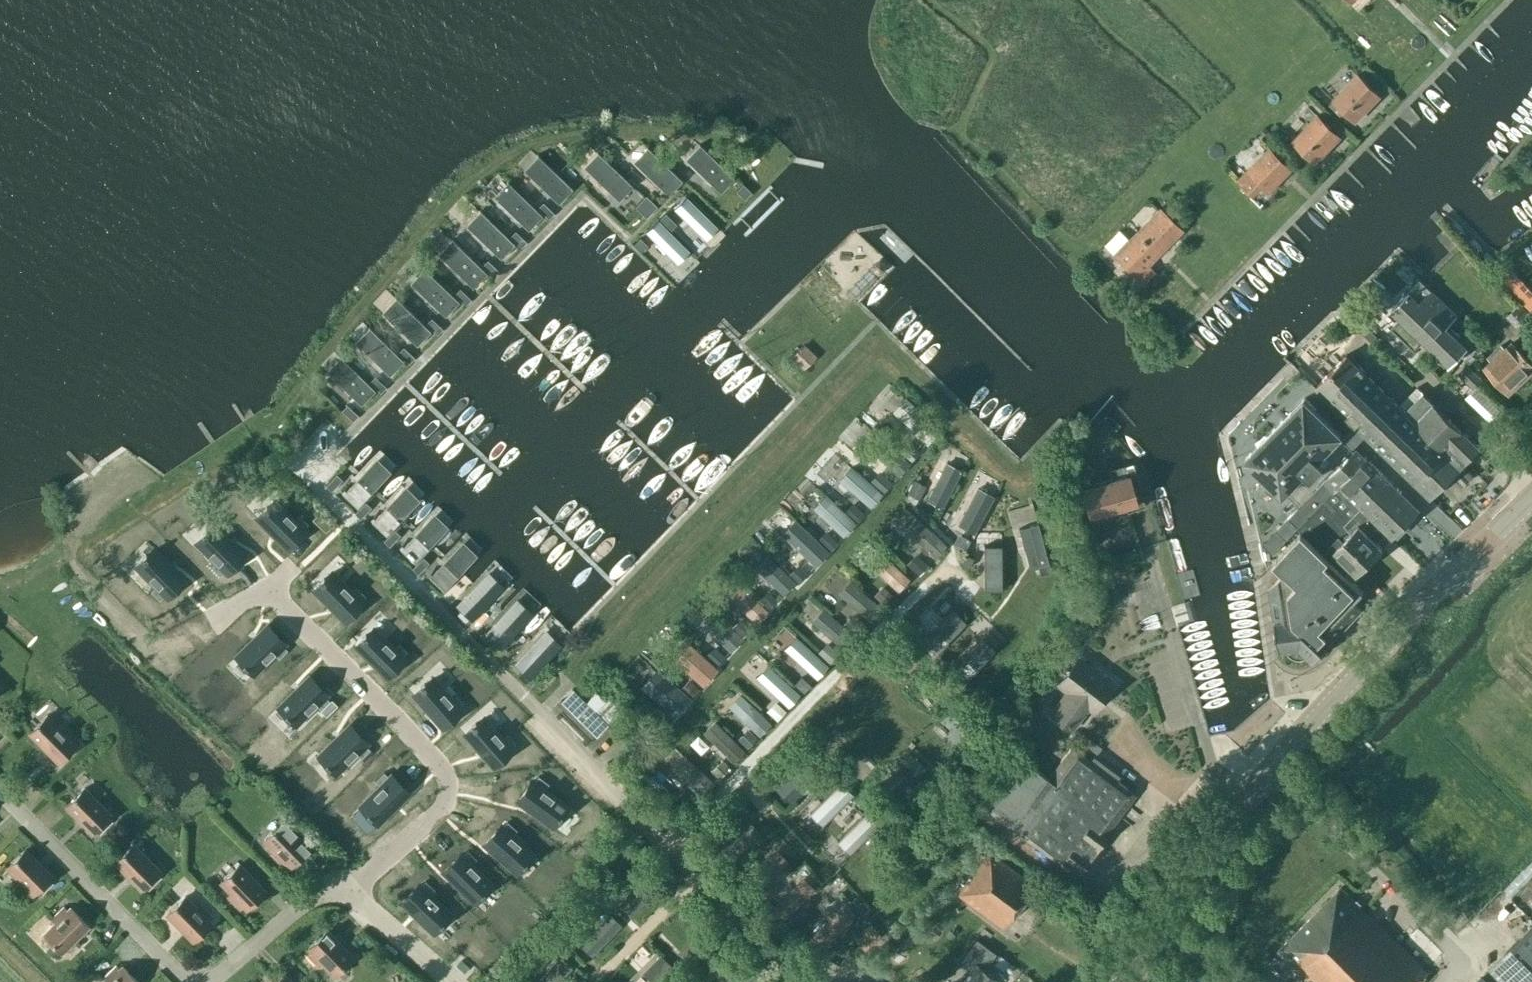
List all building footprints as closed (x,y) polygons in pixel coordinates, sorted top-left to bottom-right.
[(1358,74),(1333,99),(1355,121),(1380,95),(1358,74)] [(1318,114),(1293,140),(1315,162),(1341,136),(1318,114)] [(699,144),(686,158),(721,192),(734,177),(699,144)] [(647,146),(633,160),(669,194),(682,180),(647,146)] [(1270,147),(1239,179),(1253,193),(1262,185),(1269,192),(1292,169),(1270,147)] [(597,151),(584,165),(619,199),(632,185),(597,151)] [(537,154),(524,168),(559,202),(572,188),(537,154)] [(507,181),(494,195),(529,229),(542,215),(537,210),(507,181)] [(743,183),(736,190),(744,199),(751,191),(743,183)] [(706,192),(692,206),(721,233),(734,220),(706,192)] [(647,198),(635,209),(647,221),(658,209),(647,198)] [(543,204),(537,210),(542,215),(549,222),(555,216),(543,204)] [(1143,268),(1182,229),(1160,207),(1114,254),(1143,283),(1150,275),(1143,268)] [(479,210),(466,224),(501,258),(514,244),(479,210)] [(684,214),(670,229),(698,256),(712,242),(684,214)] [(516,233),(510,239),(522,250),(527,245),(516,233)] [(692,263),(663,235),(650,249),(678,277),(692,263)] [(452,239),(438,253),(474,286),(487,272),(452,239)] [(487,259),(482,265),(493,276),(499,270),(487,259)] [(424,267),(411,281),(446,315),(459,301),(424,267)] [(460,288),(454,294),(465,304),(471,298),(460,288)] [(1467,347),(1445,326),(1456,315),(1430,290),(1420,301),(1410,292),(1410,291),(1409,290),(1393,307),(1394,309),(1403,318),(1393,328),(1405,339),(1410,343),(1418,343),(1424,337),(1450,362),(1450,363),(1451,364),(1467,347)] [(396,297),(382,311),(417,344),(431,330),(396,297)] [(1515,309),(1526,320),(1531,314),(1531,311),(1522,301),(1515,309)] [(432,317),(426,323),(437,334),(443,328),(432,317)] [(368,327),(355,341),(390,374),(403,360),(368,327)] [(791,356),(803,368),(816,355),(804,343),(791,356)] [(1486,368),(1509,393),(1531,372),(1531,365),(1512,344),(1505,350),(1501,345),(1488,357),(1493,361),(1486,368)] [(404,346),(398,352),(409,363),(415,357),(404,346)] [(1353,433),(1357,428),(1430,498),(1462,466),(1461,465),(1479,447),(1464,433),(1465,432),(1423,393),(1413,391),(1399,405),(1347,354),(1310,392),(1353,433)] [(340,356),(327,370),(362,404),(375,390),(340,356)] [(1467,365),(1460,373),(1474,386),(1481,378),(1467,365)] [(375,375),(370,381),(381,392),(387,386),(375,375)] [(1338,459),(1343,454),(1347,457),(1351,452),(1342,444),(1353,433),(1310,392),(1246,457),(1292,502),(1314,480),(1305,471),(1327,448),(1338,459)] [(347,405),(342,410),(353,421),(358,416),(347,405)] [(895,442),(880,456),(897,474),(912,460),(895,442)] [(1351,452),(1347,457),(1323,481),(1334,491),(1339,486),(1387,532),(1387,531),(1393,537),(1420,509),(1357,447),(1351,452)] [(376,458),(343,493),(357,507),(391,472),(376,458)] [(932,489),(950,497),(963,467),(945,459),(932,489)] [(337,474),(326,485),(332,490),(343,479),(337,474)] [(843,474),(843,493),(887,494),(887,474),(843,474)] [(1081,487),(1089,515),(1137,502),(1128,474),(1081,487)] [(980,529),(995,491),(976,483),(961,521),(980,529)] [(406,485),(372,520),(386,534),(420,499),(406,485)] [(1353,568),(1358,573),(1372,559),(1376,559),(1382,554),(1381,550),(1383,547),(1377,541),(1387,532),(1339,486),(1334,491),(1334,492),(1299,527),(1299,528),(1301,530),(1300,530),(1301,532),(1273,561),(1284,571),(1291,618),(1275,621),(1279,649),(1286,648),(1287,651),(1289,654),(1292,656),(1295,658),(1299,658),(1302,658),(1306,657),(1308,655),(1313,659),(1333,639),(1325,632),(1364,591),(1347,575),(1353,568)] [(843,536),(858,519),(826,490),(811,507),(843,536)] [(294,519),(275,500),(268,507),(266,505),(263,509),(264,510),(257,517),(287,547),(305,529),(303,528),(308,523),(299,514),(294,519)] [(366,502),(355,513),(361,518),(371,507),(366,502)] [(816,565),(831,549),(781,504),(766,520),(816,565)] [(1036,507),(1015,510),(1022,551),(1042,548),(1036,507)] [(434,513),(400,548),(414,562),(448,527),(434,513)] [(938,557),(949,545),(919,517),(907,529),(938,557)] [(244,554),(214,524),(207,531),(206,530),(203,533),(204,535),(197,542),(216,561),(211,566),(220,575),(225,570),(226,571),(244,554)] [(395,529),(384,541),(389,546),(400,535),(395,529)] [(463,541),(429,576),(443,590),(477,555),(463,541)] [(750,565),(790,592),(805,571),(765,544),(750,565)] [(184,578),(154,548),(147,555),(146,554),(142,557),(144,559),(137,566),(156,585),(151,590),(160,599),(165,594),(166,596),(184,578)] [(423,558),(412,569),(418,574),(428,563),(423,558)] [(491,569),(457,603),(471,617),(505,583),(491,569)] [(366,595),(357,586),(352,591),(332,572),(325,579),(324,577),(320,581),(322,582),(314,589),(344,619),(362,601),(361,600),(366,595)] [(734,577),(722,592),(758,619),(770,604),(734,577)] [(516,597),(483,632),(500,648),(533,614),(516,597)] [(696,625),(731,648),(741,632),(707,609),(696,625)] [(32,644),(38,634),(21,624),(15,634),(32,644)] [(284,643),(278,636),(266,625),(237,655),(244,662),(243,663),(246,667),(247,665),(255,672),(274,653),(279,658),(288,649),(283,644),(284,643)] [(407,651),(398,642),(393,647),(374,628),(367,635),(365,633),(362,637),(363,638),(356,645),(386,675),(404,657),(402,656),(407,651)] [(545,629),(514,662),(530,677),(562,644),(545,629)] [(788,644),(810,664),(821,653),(800,632),(788,644)] [(689,635),(672,651),(702,682),(719,666),(689,635)] [(830,663),(840,655),(828,640),(818,648),(830,663)] [(1079,658),(1059,686),(1067,691),(1052,710),(1073,726),(1095,697),(1099,700),(1112,683),(1079,658)] [(658,669),(642,694),(677,717),(693,692),(658,669)] [(330,700),(325,695),(326,694),(309,676),(279,705),(286,713),(285,714),(288,717),(289,716),(297,723),(316,704),(321,709),(330,700)] [(451,698),(433,677),(425,684),(424,683),(420,686),(422,687),(414,694),(442,726),(461,709),(459,708),(465,703),(456,693),(451,698)] [(596,691),(589,699),(586,701),(573,688),(561,700),(597,735),(609,723),(622,709),(608,696),(605,699),(596,691)] [(59,762),(77,744),(47,714),(29,732),(59,762)] [(699,729),(727,756),(739,743),(711,716),(699,729)] [(516,742),(507,733),(502,737),(484,717),(476,723),(475,722),(471,725),(473,726),(465,733),(493,765),(512,748),(510,747),(516,742)] [(365,744),(367,742),(349,725),(319,754),(326,761),(325,763),(328,766),(330,765),(337,772),(356,753),(361,758),(370,749),(365,744)] [(1101,748),(1088,738),(1081,733),(1048,777),(1010,749),(973,797),(1076,874),(1136,794),(1091,761),(1101,748)] [(797,762),(775,782),(791,799),(813,779),(797,762)] [(408,792),(390,775),(389,776),(384,771),(375,780),(380,785),(361,804),(368,812),(367,813),(370,816),(371,815),(379,822),(408,792)] [(567,805),(545,789),(549,783),(539,775),(535,781),(533,780),(518,800),(552,825),(558,817),(560,818),(562,814),(561,813),(567,805)] [(111,814),(84,787),(66,805),(93,832),(95,830),(99,834),(112,821),(108,817),(111,814)] [(837,807),(862,833),(871,824),(846,799),(837,807)] [(265,839),(276,850),(272,854),(284,866),(288,862),(291,866),(309,848),(283,821),(265,839)] [(533,853),(513,835),(517,829),(508,821),(503,826),(502,825),(485,844),(516,872),(523,864),(524,865),(527,862),(526,861),(533,853)] [(133,843),(125,851),(115,861),(142,888),(144,885),(148,889),(161,877),(157,873),(159,870),(133,843)] [(778,847),(756,867),(766,877),(787,857),(778,847)] [(25,849),(22,851),(7,866),(34,893),(36,891),(40,895),(53,882),(49,878),(51,876),(25,849)] [(491,883),(472,864),(477,859),(468,850),(463,855),(461,853),(444,871),(473,901),(481,894),(482,895),(485,892),(484,890),(491,883)] [(1034,885),(990,851),(958,893),(1002,927),(1034,885)] [(247,908),(265,891),(239,864),(221,881),(232,893),(228,897),(240,909),(244,905),(247,908)] [(793,886),(807,895),(816,881),(801,872),(793,886)] [(407,900),(403,904),(414,915),(426,927),(430,931),(448,913),(421,886),(417,890),(414,886),(403,897),(407,900)] [(1428,973),(1341,886),(1278,950),(1310,981),(1419,981),(1428,973)] [(185,896),(167,913),(193,941),(211,923),(208,919),(212,915),(200,903),(196,907),(185,896)] [(841,901),(820,926),(834,938),(855,913),(841,901)] [(44,934),(62,952),(89,925),(71,907),(68,910),(64,906),(51,918),(55,922),(44,934)] [(596,952),(621,919),(607,908),(582,941),(596,952)] [(1417,926),(1401,942),(1427,968),(1443,952),(1417,926)] [(1502,981),(1531,981),(1531,926),(1490,969),(1502,981)] [(308,947),(312,951),(308,955),(320,967),(324,963),(335,974),(353,957),(326,930),(308,947)] [(961,981),(995,981),(997,979),(984,969),(996,953),(977,938),(959,962),(970,970),(961,981)] [(123,966),(120,969),(116,965),(104,977),(108,981),(107,981),(139,981),(123,966)] [(284,974),(275,981),(292,981),(284,974)]
